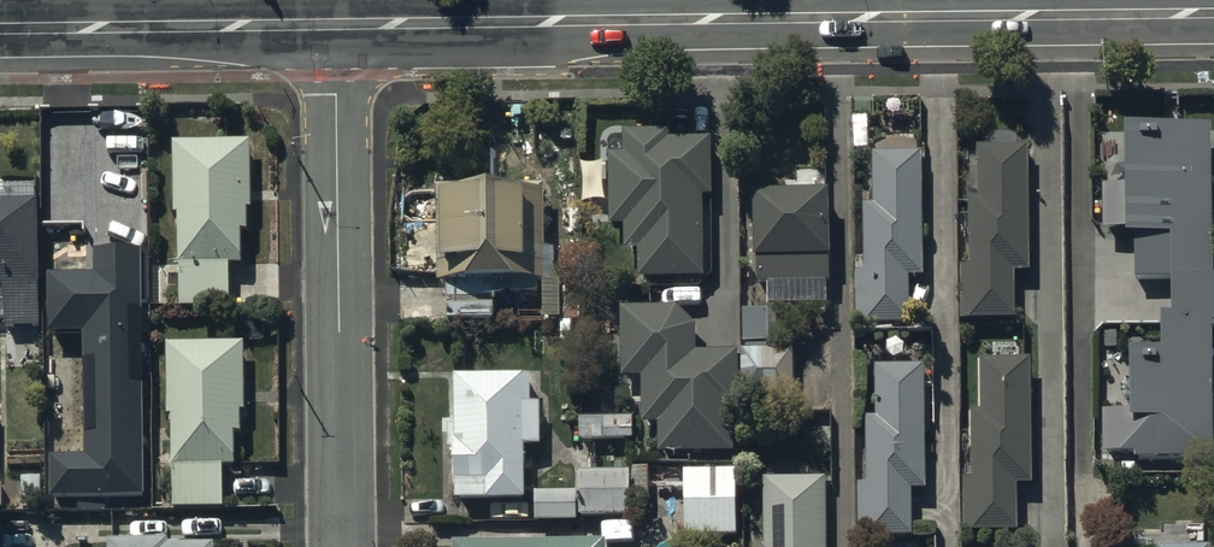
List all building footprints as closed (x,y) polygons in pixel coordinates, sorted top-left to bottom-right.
[(1208,127),(1124,128),(1125,185),(1100,185),(1101,229),(1122,229),(1122,236),(1133,236),(1133,279),(1170,279),(1170,314),(1161,315),(1162,350),(1127,350),(1128,413),(1102,413),(1102,453),(1135,453),(1135,460),(1213,460),(1212,330),(1213,330),(1213,276),(1210,276),(1208,127)] [(714,132),(606,131),(605,226),(624,226),(624,250),(639,250),(639,280),(713,280),(714,132)] [(249,140),(177,142),(180,265),(252,263),(249,140)] [(1026,145),(979,147),(981,201),(970,201),(972,266),(961,266),(963,317),(1015,316),(1013,274),(1030,274),(1026,145)] [(923,152),(873,153),(874,205),(865,205),(866,268),(854,268),(855,325),(910,324),(909,277),(924,277),(923,152)] [(545,190),(438,193),(441,287),(548,284),(545,190)] [(831,192),(755,193),(757,284),(832,282),(831,192)] [(0,200),(0,315),(38,314),(35,199),(0,200)] [(140,246),(93,246),(93,271),(53,271),(54,332),(83,332),(85,451),(53,452),(54,495),(143,494),(140,246)] [(677,308),(621,308),(622,378),(641,378),(641,425),(660,425),(660,453),(733,452),(732,410),(739,409),(739,352),(697,352),(697,326),(677,308)] [(769,311),(744,311),(745,344),(770,344),(769,311)] [(793,399),(792,351),(768,351),(768,346),(746,346),(746,351),(742,351),(742,400),(793,399)] [(243,347),(171,349),(174,474),(245,472),(243,347)] [(964,479),(965,531),(1018,531),(1017,485),(1033,485),(1031,360),(980,361),(981,412),(971,412),(973,479),(964,479)] [(926,490),(925,366),(876,366),(876,418),(866,418),(867,485),(858,485),(859,538),(913,538),(912,490),(926,490)] [(533,376),(453,377),(455,499),(534,498),(533,376)] [(634,392),(581,392),(581,439),(634,439),(634,392)] [(737,472),(685,472),(686,536),(736,537),(737,472)] [(631,517),(631,473),(581,473),(581,518),(631,517)] [(824,478),(764,479),(764,546),(825,546),(824,478)] [(577,520),(577,493),(562,493),(562,488),(550,488),(550,493),(536,493),(536,520),(577,520)]
